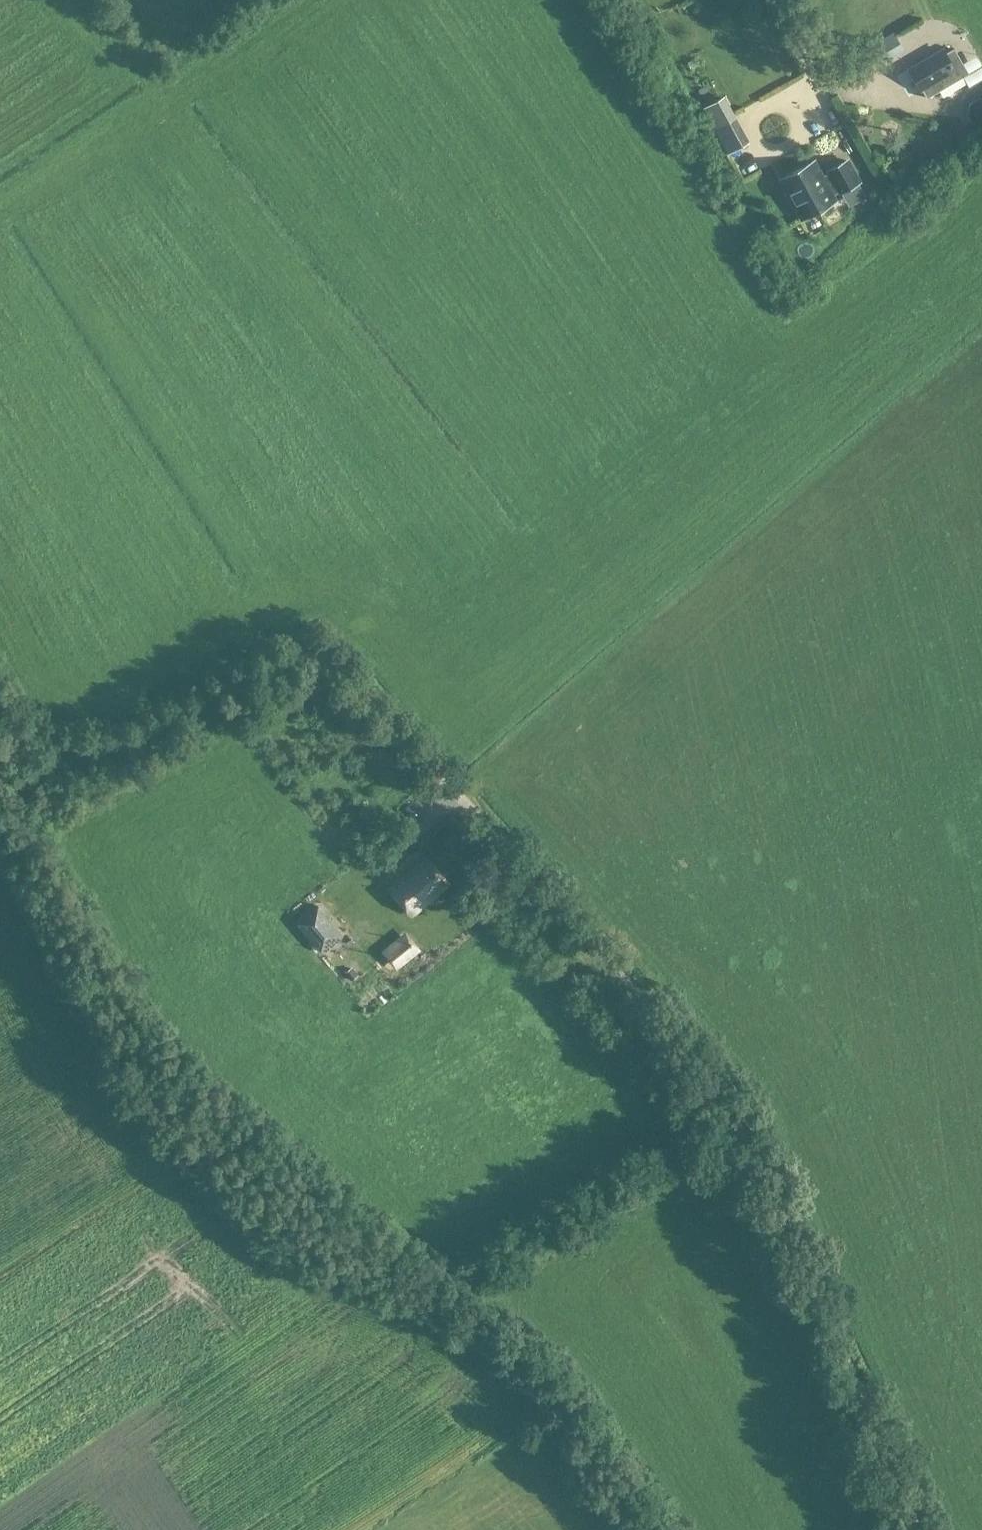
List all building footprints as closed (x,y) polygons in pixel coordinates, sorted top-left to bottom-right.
[(878,63),(902,49),(893,34),(869,48),(878,63)] [(945,53),(943,49),(909,69),(921,90),(922,90),(927,98),(969,73),(954,48),(945,53)] [(735,117),(732,119),(714,129),(719,138),(741,127),(735,117)] [(820,177),(812,162),(782,178),(789,191),(786,193),(793,206),(797,204),(804,217),(833,201),(831,196),(840,191),(841,192),(858,183),(846,160),(828,170),(829,172),(820,177)] [(426,857),(390,888),(413,915),(449,883),(426,857)] [(318,908),(299,923),(321,950),(340,934),(318,908)] [(352,968),(346,973),(352,980),(358,975),(352,968)]
